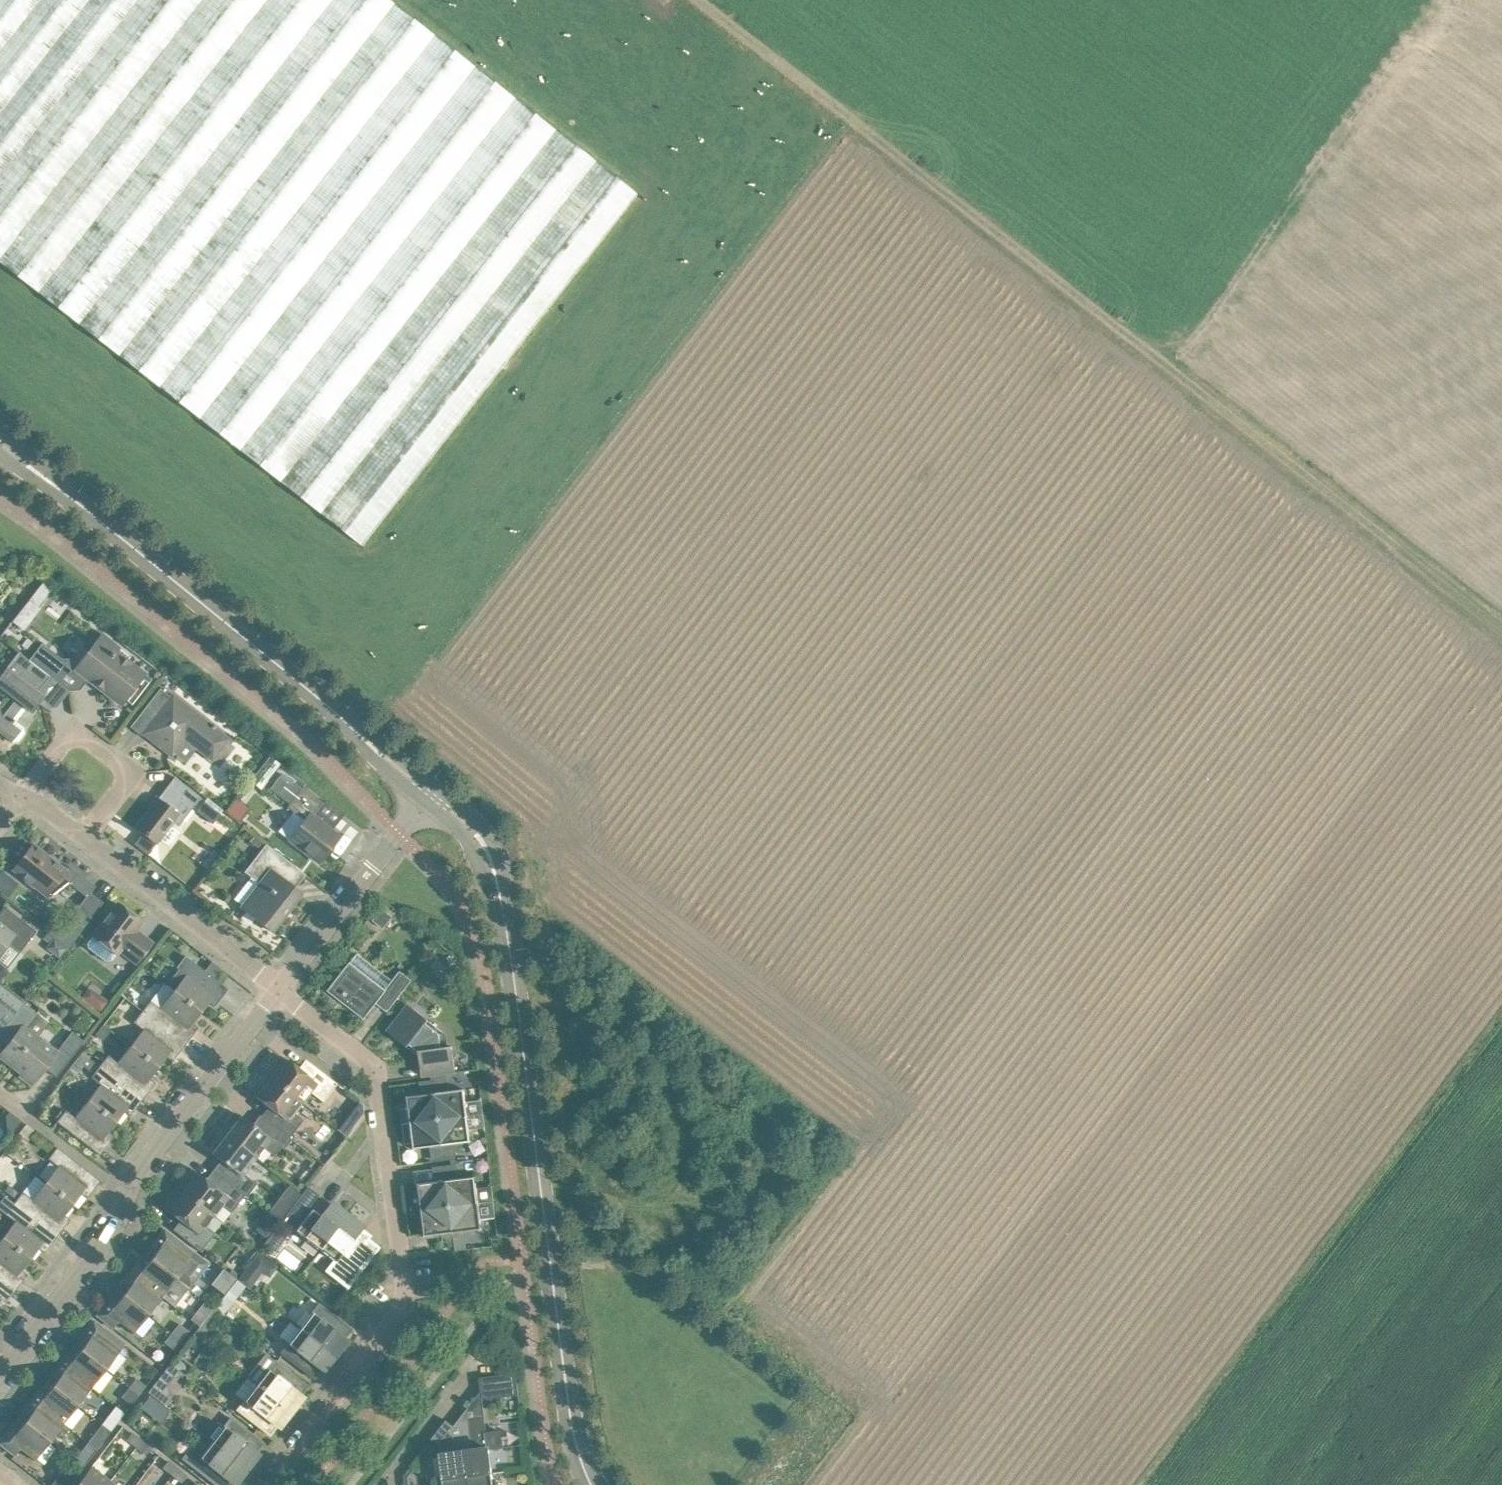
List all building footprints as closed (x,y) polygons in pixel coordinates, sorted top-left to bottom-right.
[(390,0),(0,0),(0,255),(363,545),(375,529),(638,194),(390,0)] [(29,600),(13,621),(24,629),(40,609),(38,607),(53,588),(44,581),(29,600)] [(145,674),(116,652),(119,648),(102,635),(72,673),(85,683),(91,682),(121,705),(125,700),(131,705),(151,679),(145,674)] [(63,665),(62,659),(42,644),(29,660),(34,664),(35,664),(53,678),(63,665)] [(44,697),(37,692),(46,681),(30,669),(34,664),(29,660),(18,652),(0,676),(0,689),(10,697),(0,710),(0,733),(12,742),(17,742),(24,733),(23,728),(15,721),(25,708),(32,714),(44,697)] [(229,738),(172,694),(171,696),(160,688),(141,713),(152,721),(146,729),(153,735),(150,739),(171,757),(185,740),(212,761),(229,738)] [(270,756),(251,781),(261,789),(280,764),(270,756)] [(340,836),(315,816),(325,803),(303,786),(301,788),(281,773),(270,789),(289,804),(287,807),(295,813),(279,833),(318,863),(340,836)] [(178,827),(200,798),(174,777),(158,798),(156,797),(147,809),(149,810),(135,828),(155,844),(172,823),(178,827)] [(204,800),(196,810),(213,823),(220,813),(204,800)] [(254,835),(250,840),(262,849),(266,844),(254,835)] [(17,863),(12,870),(28,882),(47,897),(56,884),(61,888),(68,883),(86,897),(75,911),(77,912),(64,929),(56,938),(68,947),(88,921),(91,918),(103,902),(90,892),(95,886),(69,866),(66,870),(32,844),(17,863)] [(301,894),(285,881),(296,867),(266,844),(262,849),(244,872),(259,883),(241,906),(232,899),(231,900),(272,932),(301,894)] [(7,896),(16,884),(0,873),(0,891),(7,896)] [(136,964),(152,943),(141,934),(139,936),(134,931),(141,922),(117,903),(92,936),(86,943),(87,947),(106,962),(110,962),(116,954),(119,950),(136,964)] [(383,909),(375,918),(385,926),(392,917),(383,909)] [(36,931),(10,911),(0,923),(0,954),(8,943),(20,952),(36,931)] [(54,938),(46,948),(60,958),(67,948),(54,938)] [(204,971),(185,956),(176,967),(185,975),(173,991),(200,1013),(209,1002),(215,1006),(228,989),(214,978),(204,971)] [(211,961),(204,971),(214,978),(221,968),(211,961)] [(388,1012),(412,980),(400,971),(385,990),(350,962),(328,991),(364,1019),(377,1003),(388,1012)] [(24,1004),(1,986),(0,987),(0,1035),(24,1004)] [(192,1023),(200,1013),(173,991),(160,1007),(151,1000),(142,1011),(185,1045),(198,1028),(192,1023)] [(98,994),(90,1004),(101,1012),(109,1002),(98,994)] [(24,1004),(0,1035),(0,1040),(7,1045),(0,1054),(0,1058),(21,1074),(19,1077),(31,1086),(57,1052),(27,1028),(38,1014),(24,1004)] [(442,1048),(440,1034),(426,1023),(429,1020),(408,1005),(388,1031),(408,1047),(410,1044),(419,1051),(422,1076),(456,1072),(452,1046),(442,1048)] [(185,1045),(142,1011),(133,1022),(143,1030),(130,1046),(158,1068),(166,1057),(172,1061),(185,1045)] [(102,1025),(95,1035),(103,1041),(111,1031),(102,1025)] [(71,1057),(83,1042),(71,1032),(59,1048),(71,1057)] [(150,1078),(158,1068),(130,1046),(117,1063),(108,1055),(99,1066),(142,1100),(155,1083),(150,1078)] [(81,1052),(75,1060),(88,1071),(95,1062),(81,1052)] [(337,1084),(310,1063),(302,1072),(285,1059),(270,1078),(302,1103),(310,1092),(323,1102),(337,1084)] [(142,1100),(99,1066),(91,1077),(100,1085),(87,1101),(115,1123),(124,1112),(129,1116),(142,1100)] [(483,1114),(481,1098),(480,1098),(481,1100),(466,1102),(465,1091),(465,1089),(448,1091),(446,1077),(434,1078),(434,1079),(435,1088),(439,1119),(483,1114)] [(294,1113),(302,1103),(270,1078),(256,1097),(273,1110),(266,1120),(289,1138),(303,1120),(294,1113)] [(439,1119),(435,1088),(434,1079),(423,1081),(424,1094),(407,1096),(408,1103),(400,1103),(402,1124),(439,1119)] [(107,1133),(115,1123),(87,1101),(75,1118),(65,1110),(56,1122),(99,1155),(113,1138),(107,1133)] [(289,1138),(266,1120),(263,1118),(256,1127),(238,1113),(231,1123),(234,1125),(226,1135),(256,1158),(263,1148),(274,1156),(281,1147),(283,1149),(291,1140),(289,1138)] [(471,1140),(469,1130),(484,1128),(484,1130),(486,1130),(483,1114),(439,1119),(444,1160),(451,1159),(449,1145),(471,1142),(471,1140)] [(444,1160),(439,1119),(402,1124),(405,1144),(413,1143),(413,1149),(436,1146),(437,1161),(444,1160)] [(346,1120),(339,1128),(348,1135),(354,1126),(346,1120)] [(241,1176),(256,1158),(226,1135),(219,1144),(216,1142),(209,1151),(226,1165),(219,1175),(222,1177),(245,1195),(247,1196),(254,1187),(241,1176)] [(100,1181),(57,1147),(48,1159),(57,1166),(45,1183),(72,1204),(81,1194),(86,1198),(100,1181)] [(450,1207),(445,1165),(438,1166),(440,1181),(418,1184),(419,1190),(411,1191),(414,1211),(421,1210),(450,1207)] [(477,1188),(476,1179),(476,1176),(454,1179),(452,1165),(445,1165),(450,1207),(494,1201),(492,1186),(477,1188)] [(245,1195),(222,1177),(214,1186),(191,1168),(176,1187),(214,1216),(222,1206),(231,1213),(245,1195)] [(301,1182),(296,1188),(302,1193),(307,1187),(301,1182)] [(64,1215),(72,1204),(45,1183),(32,1199),(22,1192),(14,1203),(57,1236),(70,1219),(64,1215)] [(9,1187),(4,1192),(14,1200),(18,1194),(9,1187)] [(206,1227),(214,1216),(176,1187),(161,1206),(185,1224),(177,1234),(201,1252),(215,1234),(206,1227)] [(297,1222),(317,1195),(307,1187),(302,1193),(288,1212),(287,1214),(297,1222)] [(320,1249),(345,1217),(349,1212),(342,1208),(337,1206),(331,1205),(321,1198),(295,1231),(320,1249)] [(482,1227),(481,1219),(496,1217),(494,1201),(450,1207),(454,1237),(455,1246),(462,1245),(460,1232),(482,1229),(482,1227)] [(57,1236),(14,1203),(5,1214),(15,1221),(2,1238),(30,1259),(38,1249),(44,1253),(57,1236)] [(280,1205),(272,1216),(280,1222),(287,1214),(288,1212),(280,1205)] [(454,1237),(450,1207),(421,1210),(424,1237),(446,1234),(447,1238),(454,1237)] [(347,1287),(372,1255),(361,1247),(370,1235),(360,1228),(356,1219),(350,1213),(349,1212),(345,1217),(320,1249),(334,1260),(326,1271),(347,1287)] [(268,1213),(255,1230),(267,1239),(280,1222),(272,1216),(268,1213)] [(188,1289),(208,1263),(164,1229),(148,1249),(151,1251),(147,1257),(175,1279),(188,1289)] [(30,1259),(2,1238),(0,1240),(0,1239),(0,1280),(14,1291),(27,1274),(22,1270),(30,1259)] [(259,1252),(244,1272),(255,1281),(263,1271),(269,1276),(277,1265),(259,1252)] [(188,1289),(175,1279),(147,1257),(143,1262),(140,1259),(130,1272),(162,1297),(169,1287),(182,1297),(188,1289)] [(222,1294),(234,1277),(214,1262),(202,1279),(222,1294)] [(162,1297),(130,1272),(120,1285),(123,1287),(119,1293),(148,1315),(162,1297)] [(0,1280),(0,1307),(1,1308),(14,1291),(0,1280)] [(229,1307),(246,1286),(238,1280),(221,1300),(229,1307)] [(148,1315),(119,1293),(115,1298),(112,1295),(96,1315),(113,1328),(118,1322),(133,1333),(148,1315)] [(204,1302),(191,1319),(200,1326),(206,1318),(213,1309),(204,1302)] [(352,1329),(331,1313),(319,1304),(300,1328),(336,1356),(340,1349),(344,1339),(352,1329)] [(200,1341),(220,1314),(213,1309),(206,1318),(200,1326),(193,1336),(200,1341)] [(105,1370),(124,1344),(93,1320),(77,1340),(81,1342),(76,1348),(105,1370)] [(181,1341),(189,1331),(179,1323),(171,1333),(181,1341)] [(329,1363),(334,1358),(336,1356),(300,1328),(299,1330),(289,1323),(280,1335),(289,1342),(281,1353),(314,1378),(321,1368),(329,1363)] [(174,1350),(181,1341),(171,1333),(164,1342),(174,1350)] [(105,1370),(76,1348),(72,1353),(69,1350),(59,1363),(91,1388),(105,1370)] [(300,1396),(308,1386),(275,1361),(266,1354),(246,1378),(292,1413),(296,1406),(299,1399),(300,1396)] [(177,1358),(172,1365),(185,1376),(191,1369),(177,1358)] [(91,1388),(59,1363),(49,1376),(53,1378),(48,1384),(77,1406),(91,1388)] [(519,1395),(516,1373),(484,1377),(487,1399),(519,1395)] [(289,1416),(292,1413),(246,1378),(235,1392),(244,1400),(237,1410),(270,1435),(277,1425),(283,1421),(289,1416)] [(138,1396),(146,1386),(136,1379),(129,1388),(138,1396)] [(157,1381),(148,1393),(150,1394),(159,1401),(166,1407),(173,1399),(168,1389),(157,1381)] [(77,1406),(48,1384),(45,1389),(41,1386),(31,1399),(63,1424),(77,1406)] [(131,1405),(138,1396),(129,1388),(121,1398),(131,1405)] [(150,1394),(143,1403),(152,1410),(159,1401),(150,1394)] [(501,1430),(487,1432),(482,1395),(481,1395),(483,1416),(469,1418),(468,1413),(472,1450),(464,1451),(467,1476),(492,1473),(489,1449),(504,1447),(501,1430)] [(63,1424),(31,1399),(21,1412),(25,1415),(21,1420),(49,1442),(63,1424)] [(102,1425),(110,1432),(124,1414),(116,1407),(102,1425)] [(472,1450),(468,1413),(467,1413),(469,1426),(463,1427),(461,1431),(454,1431),(454,1425),(446,1420),(432,1439),(439,1445),(440,1454),(443,1479),(467,1476),(464,1451),(472,1450)] [(255,1453),(263,1443),(231,1418),(224,1426),(219,1422),(217,1422),(214,1422),(211,1422),(202,1434),(212,1442),(211,1442),(247,1470),(252,1463),(255,1454),(255,1453)] [(21,1420),(17,1425),(13,1422),(0,1440),(0,1444),(14,1455),(19,1449),(34,1460),(49,1442),(21,1420)] [(97,1449),(110,1432),(102,1425),(88,1443),(97,1449)] [(142,1441),(132,1433),(127,1441),(136,1448),(142,1441)] [(151,1448),(142,1441),(136,1448),(146,1455),(151,1448)] [(211,1442),(201,1456),(190,1448),(182,1458),(217,1484),(231,1484),(233,1482),(241,1477),(246,1472),(247,1470),(211,1442)] [(82,1468),(90,1458),(81,1451),(74,1461),(82,1468)] [(82,1468),(74,1461),(67,1470),(64,1468),(51,1484),(69,1484),(82,1468)] [(178,1469),(168,1461),(163,1467),(173,1475),(178,1469)] [(109,1481),(91,1466),(76,1484),(106,1484),(109,1481)] [(187,1476),(178,1469),(173,1475),(182,1482),(187,1476)] [(409,1471),(405,1476),(406,1484),(417,1484),(415,1476),(409,1471)] [(492,1473),(467,1476),(468,1484),(494,1484),(492,1473)] [(467,1476),(443,1479),(443,1484),(468,1484),(467,1476)]
